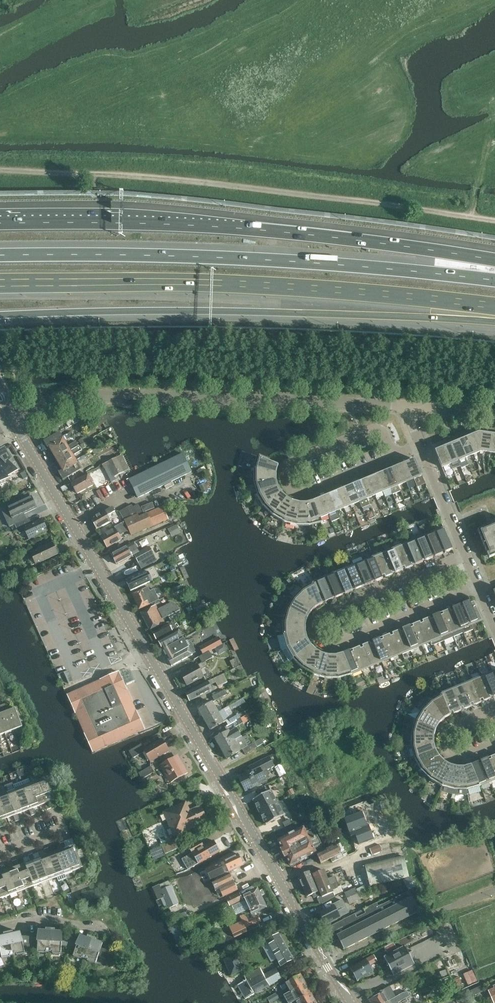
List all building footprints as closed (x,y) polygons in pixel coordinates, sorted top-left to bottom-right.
[(65,442),(74,437),(71,432),(62,437),(60,433),(42,443),(48,453),(65,442)] [(481,451),(479,433),(467,438),(474,455),(481,451)] [(490,452),(492,435),(479,433),(481,451),(482,451),(490,452)] [(474,455),(467,438),(459,441),(466,458),(474,455)] [(466,458),(459,441),(451,444),(458,461),(466,458)] [(70,451),(80,445),(79,444),(76,446),(74,443),(68,447),(65,442),(48,453),(51,459),(55,457),(57,459),(70,451)] [(458,461),(451,444),(443,448),(450,464),(458,461)] [(76,460),(73,456),(80,452),(78,448),(81,447),(80,445),(70,451),(57,459),(58,462),(54,464),(58,470),(76,460)] [(0,462),(0,467),(8,478),(19,472),(16,469),(17,468),(12,463),(11,464),(9,462),(12,460),(5,448),(0,451),(0,457),(1,458),(2,460),(0,462)] [(450,464),(443,448),(435,451),(442,468),(450,464)] [(138,498),(192,472),(183,454),(129,480),(138,498)] [(122,470),(120,466),(126,464),(122,456),(103,465),(104,468),(104,467),(112,482),(116,480),(113,474),(122,470)] [(270,462),(262,459),(258,457),(257,458),(254,470),(277,473),(279,466),(270,462)] [(63,480),(84,468),(79,459),(76,461),(76,460),(58,470),(63,480)] [(422,476),(416,461),(412,463),(411,461),(407,463),(414,479),(422,476)] [(414,479),(407,463),(399,466),(406,483),(414,479)] [(406,483),(399,466),(391,469),(398,486),(406,483)] [(6,483),(5,482),(10,480),(8,478),(0,467),(0,485),(6,483)] [(398,486),(391,469),(384,472),(391,489),(393,495),(401,491),(398,486)] [(277,480),(277,473),(254,470),(254,483),(277,480)] [(391,489),(384,472),(376,476),(383,492),(391,489)] [(94,485),(88,475),(72,483),(77,494),(94,485)] [(383,492),(376,476),(368,479),(375,495),(383,492)] [(375,495),(368,479),(360,482),(367,499),(375,495)] [(258,495),(279,487),(278,485),(277,483),(277,482),(277,480),(254,483),(258,495)] [(367,499),(360,482),(353,485),(360,502),(367,499)] [(360,502),(353,485),(345,488),(352,505),(360,502)] [(264,507),(282,493),(281,491),(280,490),(279,488),(279,487),(258,495),(264,507)] [(352,505),(345,488),(337,492),(344,508),(352,505)] [(344,508),(337,492),(329,495),(336,511),(344,508)] [(273,516),(287,498),(286,497),(284,496),(283,494),(282,493),(264,507),(273,516)] [(336,511),(329,495),(322,498),(329,515),(336,511)] [(24,514),(37,508),(31,497),(13,505),(19,516),(12,519),(15,525),(27,519),(24,514)] [(284,522),(293,501),(291,500),(288,499),(287,498),(273,516),(284,522)] [(329,515),(322,498),(314,501),(321,518),(329,515)] [(297,526),(300,503),(293,501),(284,522),(297,526)] [(321,518),(314,501),(307,503),(310,526),(323,522),(321,518)] [(153,502),(141,507),(144,513),(155,508),(153,502)] [(310,526),(307,503),(300,503),(297,526),(310,526)] [(111,522),(108,516),(115,512),(113,508),(106,512),(106,511),(92,519),(98,529),(111,522)] [(166,521),(160,509),(148,514),(154,526),(166,521)] [(119,535),(130,530),(133,536),(154,526),(148,514),(148,513),(139,517),(138,514),(124,520),(125,521),(114,527),(116,529),(102,537),(108,548),(122,540),(119,535)] [(48,531),(42,519),(29,525),(27,519),(15,525),(18,531),(24,528),(29,539),(48,531)] [(492,525),(483,528),(482,529),(483,533),(479,535),(480,535),(480,536),(487,553),(487,554),(488,554),(492,553),(493,557),(494,556),(494,523),(492,525)] [(173,536),(180,532),(176,525),(169,529),(173,536)] [(453,550),(444,529),(434,533),(442,554),(453,550)] [(442,554),(434,533),(424,537),(432,558),(442,554)] [(432,558),(424,537),(414,541),(422,562),(432,558)] [(422,562),(414,541),(404,546),(412,567),(422,562)] [(32,566),(58,554),(53,543),(31,554),(33,559),(30,561),(32,566)] [(132,557),(134,556),(142,569),(151,564),(148,559),(154,555),(150,547),(139,553),(134,543),(112,554),(117,565),(133,557),(132,557)] [(412,567),(404,546),(394,550),(402,571),(412,567)] [(402,571),(394,550),(383,554),(392,575),(402,571)] [(392,575),(383,554),(374,558),(382,579),(392,575)] [(382,579),(374,558),(364,562),(372,583),(382,579)] [(372,583),(364,562),(354,566),(362,587),(372,583)] [(362,587),(354,566),(344,570),(352,592),(362,587)] [(160,578),(155,567),(131,577),(132,580),(127,583),(131,591),(160,578)] [(352,592),(344,570),(334,575),(342,596),(352,592)] [(179,578),(175,571),(168,574),(172,581),(179,578)] [(169,580),(167,574),(161,577),(164,583),(169,580)] [(342,596),(334,575),(324,579),(332,600),(342,596)] [(332,600),(324,579),(314,583),(322,604),(323,604),(332,600)] [(322,604),(314,583),(313,583),(302,589),(316,608),(316,607),(322,604)] [(155,602),(148,587),(132,594),(139,610),(155,602)] [(316,608),(302,589),(293,598),(311,613),(311,612),(316,608)] [(311,613),(293,598),(287,610),(308,619),(311,613)] [(482,621),(474,602),(471,603),(470,601),(463,604),(472,625),(482,621)] [(146,622),(175,606),(172,602),(158,609),(156,605),(141,613),(146,622)] [(472,625),(463,604),(453,608),(462,629),(472,625)] [(163,619),(180,610),(178,605),(175,606),(146,622),(150,631),(165,624),(163,619)] [(462,629),(453,608),(443,612),(452,633),(462,629)] [(308,619),(287,610),(283,622),(306,625),(308,619)] [(452,633),(443,612),(433,616),(442,638),(452,633)] [(442,638),(433,616),(423,621),(432,642),(442,638)] [(432,642),(423,621),(413,625),(422,646),(432,642)] [(191,627),(189,623),(189,622),(187,623),(183,625),(186,630),(191,627)] [(306,632),(306,625),(283,622),(283,635),(306,632)] [(157,640),(173,632),(169,624),(153,632),(157,640)] [(422,646),(413,625),(403,629),(412,650),(422,646)] [(412,650),(403,629),(393,633),(402,654),(412,650)] [(163,650),(184,638),(179,630),(173,633),(158,641),(163,650)] [(287,648),(308,639),(306,632),(283,635),(287,648)] [(402,654),(393,633),(383,637),(392,658),(402,654)] [(214,649),(223,644),(219,637),(199,647),(203,655),(209,651),(214,649)] [(392,658),(383,637),(373,641),(382,662),(392,658)] [(193,655),(192,652),(196,650),(191,642),(187,644),(184,638),(163,650),(172,666),(193,655)] [(293,659),(311,645),(308,639),(287,648),(293,659)] [(382,662),(373,641),(363,645),(372,667),(382,662)] [(302,668),(316,650),(311,645),(293,659),(302,668)] [(372,667),(363,645),(353,650),(362,671),(372,667)] [(313,675),(322,654),(316,650),(302,668),(302,669),(313,675)] [(362,671),(353,650),(343,654),(352,675),(362,671)] [(200,670),(208,666),(206,661),(213,658),(209,651),(203,655),(199,657),(202,663),(198,665),(197,664),(180,674),(182,676),(181,678),(184,683),(186,683),(187,686),(204,676),(200,670)] [(326,678),(329,656),(322,654),(313,675),(314,675),(326,678)] [(352,675),(343,654),(336,656),(339,678),(350,675),(352,675)] [(339,678),(336,656),(329,656),(326,678),(339,678)] [(144,729),(119,672),(68,695),(93,752),(144,729)] [(492,673),(482,678),(491,699),(494,697),(494,681),(492,673)] [(212,690),(210,685),(216,682),(219,687),(227,682),(223,674),(186,693),(190,701),(212,690)] [(491,699),(482,678),(472,682),(481,703),(491,699)] [(481,703),(472,682),(462,686),(471,707),(481,703)] [(461,711),(452,690),(450,686),(440,691),(442,694),(451,715),(461,711)] [(471,707),(462,686),(452,690),(461,711),(471,707)] [(215,701),(227,695),(225,690),(212,697),(215,701)] [(451,715),(442,694),(431,701),(445,719),(451,715)] [(232,708),(245,701),(244,698),(230,705),(232,708)] [(445,719),(431,701),(421,710),(440,724),(441,722),(442,721),(443,720),(445,719)] [(204,720),(222,710),(220,706),(216,708),(213,702),(199,710),(204,720)] [(22,727),(15,709),(7,712),(13,730),(22,727)] [(224,722),(221,716),(224,714),(222,710),(204,720),(210,730),(224,722)] [(440,724),(421,710),(415,721),(436,730),(437,728),(438,727),(439,725),(440,724)] [(7,712),(0,715),(0,720),(5,734),(13,730),(7,712)] [(228,725),(245,716),(243,712),(239,715),(238,714),(226,721),(228,725)] [(243,723),(243,722),(248,719),(245,716),(228,725),(231,730),(243,723)] [(436,730),(415,721),(412,734),(434,737),(434,735),(435,733),(435,732),(436,730)] [(221,749),(238,739),(236,734),(232,736),(229,731),(215,739),(221,749)] [(434,738),(434,737),(412,734),(412,747),(434,744),(434,742),(434,740),(434,738)] [(169,751),(162,739),(144,750),(141,744),(129,751),(133,758),(140,754),(145,752),(151,762),(169,751)] [(242,750),(244,748),(238,739),(221,749),(226,759),(242,750)] [(257,747),(264,743),(261,739),(244,748),(242,750),(245,754),(257,747)] [(415,759),(436,751),(434,744),(412,747),(415,759)] [(422,771),(440,757),(436,751),(415,759),(421,771),(422,771)] [(151,762),(145,752),(140,754),(146,764),(151,762)] [(267,780),(263,772),(274,767),(269,756),(249,767),(251,771),(238,778),(245,791),(267,780)] [(188,773),(179,757),(172,761),(172,764),(170,765),(168,761),(160,765),(166,775),(168,774),(173,782),(188,773)] [(431,780),(445,762),(440,757),(422,771),(431,780)] [(491,757),(481,761),(490,782),(494,780),(494,766),(491,757)] [(490,782),(481,761),(471,765),(480,786),(490,782)] [(442,786),(451,765),(445,762),(431,780),(442,786)] [(454,790),(457,767),(451,765),(442,786),(440,790),(454,793),(454,790)] [(480,786),(471,765),(464,767),(467,790),(479,786),(480,786)] [(142,779),(154,772),(151,766),(139,773),(142,779)] [(467,790),(464,767),(457,767),(454,790),(454,793),(467,793),(467,790)] [(57,799),(49,777),(39,781),(47,803),(49,802),(57,799)] [(47,803),(39,781),(31,784),(39,806),(45,804),(47,803)] [(39,806),(31,784),(23,787),(31,809),(33,808),(39,806)] [(268,791),(266,785),(250,792),(253,798),(268,791)] [(31,809),(23,787),(15,790),(23,812),(29,810),(31,809)] [(23,812),(15,790),(7,793),(16,815),(18,814),(23,812)] [(253,800),(260,812),(277,803),(271,791),(253,800)] [(7,793),(0,795),(0,798),(8,818),(14,816),(16,815),(7,793)] [(208,821),(201,806),(190,811),(186,802),(164,812),(174,836),(208,821)] [(284,815),(277,803),(260,812),(266,825),(284,815)] [(283,854),(318,836),(314,829),(309,831),(308,828),(304,829),(304,828),(278,841),(282,849),(281,850),(283,854)] [(290,866),(324,849),(318,836),(283,854),(285,858),(286,857),(290,866)] [(179,849),(174,839),(161,845),(166,855),(179,849)] [(198,864),(220,851),(214,841),(192,853),(198,864)] [(83,867),(75,846),(74,845),(66,848),(64,849),(73,871),(83,867)] [(347,856),(345,850),(340,852),(337,845),(317,854),(321,864),(331,859),(333,863),(342,858),(347,856)] [(382,851),(380,845),(370,849),(372,855),(382,851)] [(64,849),(62,850),(57,852),(65,874),(73,871),(64,849)] [(57,852),(51,854),(49,855),(57,877),(65,874),(57,852)] [(214,874),(222,871),(221,869),(226,867),(229,872),(244,865),(243,864),(243,862),(242,859),(241,859),(238,854),(224,861),(223,860),(217,862),(219,865),(212,869),(210,865),(191,874),(193,879),(179,886),(182,893),(211,879),(210,878),(215,875),(214,874)] [(49,855),(47,856),(41,858),(49,880),(57,877),(49,855)] [(409,877),(404,857),(365,866),(370,887),(409,877)] [(41,858),(35,860),(33,861),(41,883),(49,880),(41,858)] [(33,861),(31,861),(25,864),(33,886),(41,883),(33,861)] [(25,864),(19,866),(17,867),(25,889),(33,886),(25,864)] [(17,867),(15,868),(9,870),(17,892),(25,889),(17,867)] [(9,870),(3,872),(1,873),(10,895),(17,892),(9,870)] [(332,890),(329,883),(332,882),(330,879),(328,880),(324,870),(313,875),(324,903),(339,895),(336,888),(332,890)] [(319,894),(309,872),(299,877),(307,897),(313,894),(314,897),(319,894)] [(0,873),(0,893),(2,898),(10,895),(1,873),(0,873)] [(238,890),(230,874),(217,880),(215,875),(210,878),(211,879),(182,893),(184,896),(198,889),(205,905),(223,897),(238,890)] [(417,887),(412,876),(403,881),(409,891),(417,887)] [(178,904),(170,886),(165,889),(162,884),(153,889),(158,900),(164,897),(169,908),(178,904)] [(262,898),(258,888),(254,889),(253,887),(230,897),(231,899),(228,901),(230,906),(243,900),(244,901),(242,902),(243,905),(247,903),(247,905),(262,898)] [(361,899),(359,895),(356,888),(345,893),(350,904),(361,899)] [(344,950),(419,911),(409,891),(379,907),(377,903),(364,910),(366,913),(357,918),(355,914),(326,929),(333,943),(339,940),(344,950)] [(267,907),(262,898),(247,905),(248,906),(244,907),(246,910),(249,908),(252,914),(255,913),(267,907)] [(341,917),(337,910),(343,907),(340,901),(330,907),(330,908),(319,913),(325,925),(341,917)] [(246,910),(244,907),(248,906),(247,905),(247,903),(243,905),(242,902),(233,906),(236,914),(246,910)] [(258,923),(261,922),(258,915),(256,916),(255,913),(252,914),(247,917),(245,914),(240,916),(242,920),(239,922),(243,930),(246,929),(247,932),(260,926),(258,923)] [(171,927),(176,940),(184,938),(179,924),(171,927)] [(49,952),(51,929),(47,929),(46,929),(46,931),(39,931),(39,936),(36,936),(35,934),(29,934),(31,945),(38,944),(38,952),(38,953),(46,953),(46,952),(49,952)] [(69,947),(70,937),(66,936),(65,937),(62,937),(63,932),(55,932),(55,930),(51,929),(49,952),(53,952),(53,953),(53,954),(61,954),(62,946),(69,947)] [(31,945),(29,934),(24,935),(25,937),(22,937),(21,933),(14,934),(13,932),(9,933),(14,955),(17,955),(17,956),(25,954),(25,953),(23,946),(31,945)] [(9,933),(4,934),(5,936),(0,937),(0,951),(2,957),(2,959),(3,959),(10,957),(11,957),(10,956),(14,955),(9,933)] [(85,959),(92,938),(88,936),(87,938),(80,936),(79,940),(76,940),(76,938),(70,937),(69,947),(76,948),(73,956),(74,957),(81,959),(82,959),(82,958),(85,959)] [(100,952),(103,944),(96,941),(97,940),(97,939),(92,938),(85,959),(88,960),(88,961),(88,962),(95,964),(96,964),(98,956),(105,960),(110,950),(105,948),(102,953),(100,952)] [(293,959),(284,942),(271,949),(275,956),(277,959),(281,966),(293,959)] [(385,948),(389,954),(398,950),(394,943),(385,948)] [(407,950),(405,946),(398,950),(389,954),(384,957),(393,975),(414,964),(407,950)] [(243,971),(236,956),(225,961),(231,976),(243,971)] [(372,971),(369,966),(377,962),(374,956),(366,960),(351,969),(354,974),(354,975),(355,978),(357,978),(358,980),(361,978),(372,971)] [(246,999),(282,979),(276,969),(264,975),(260,968),(245,977),(247,980),(238,985),(246,999)] [(468,984),(477,980),(473,969),(464,973),(468,984)] [(305,984),(303,980),(303,979),(302,976),(301,976),(300,975),(286,982),(291,992),(305,984)] [(441,986),(439,980),(427,985),(429,991),(441,986)] [(310,993),(309,992),(310,990),(309,988),(307,987),(305,984),(291,992),(290,992),(284,996),(287,1000),(294,996),(296,1001),(310,993)] [(290,992),(287,987),(282,991),(284,996),(290,992)] [(410,996),(405,987),(399,988),(393,992),(396,997),(392,999),(389,994),(385,996),(388,1002),(389,1002),(398,1002),(405,999),(410,996)] [(313,998),(314,997),(312,994),(311,994),(310,993),(296,1001),(298,1002),(314,1002),(315,1002),(313,998)] [(385,996),(383,993),(369,1001),(371,1002),(386,1002),(388,1002),(385,996)]
